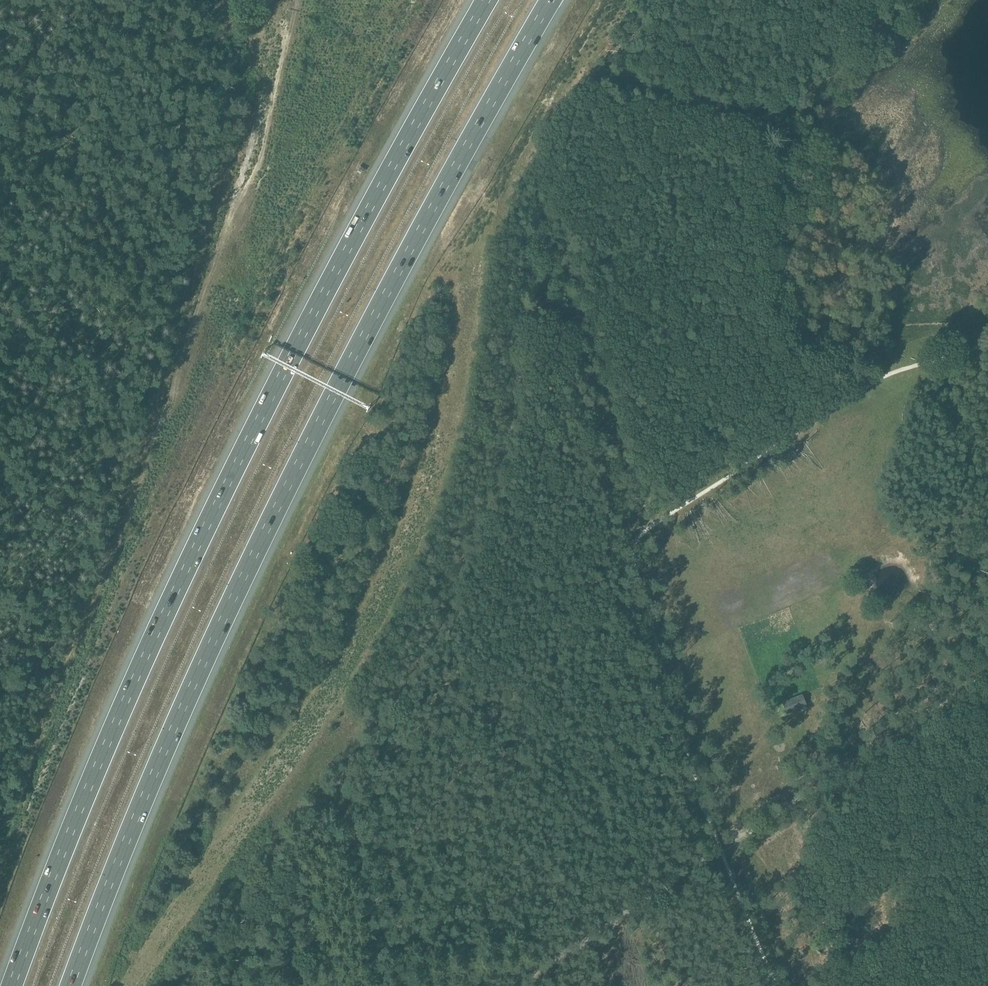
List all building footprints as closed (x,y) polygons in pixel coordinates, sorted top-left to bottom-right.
[(801,695),(782,702),(786,712),(805,704),(801,695)]
